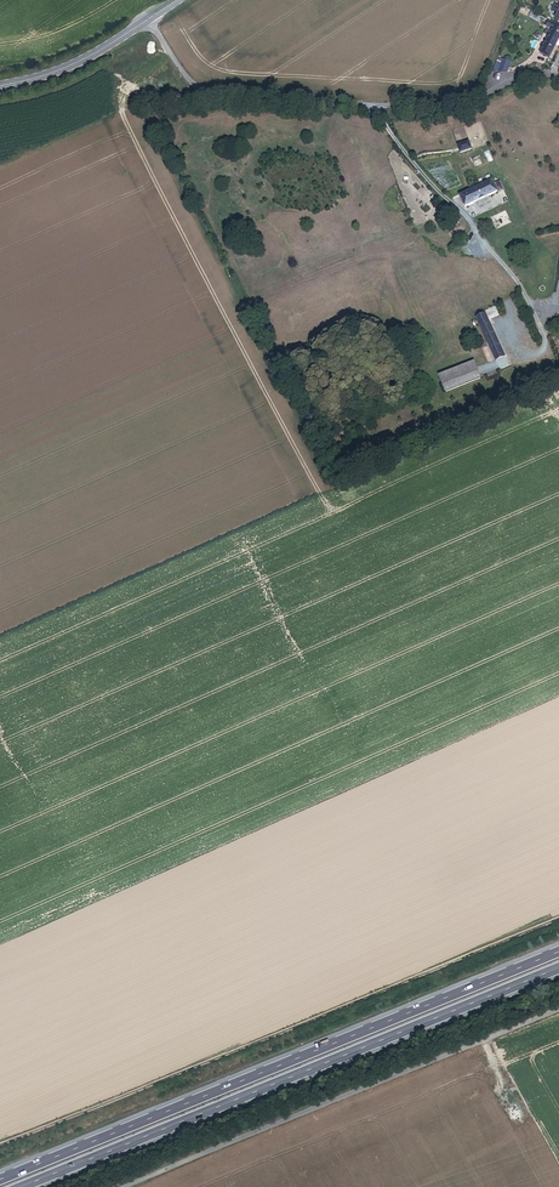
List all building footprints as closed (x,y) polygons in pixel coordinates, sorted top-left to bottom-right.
[(546,65),(558,39),(558,15),(555,24),(552,30),(537,60),(546,65)] [(546,19),(543,25),(552,30),(555,24),(546,19)] [(505,74),(509,63),(504,61),(499,74),(505,74)] [(470,150),(468,143),(457,146),(459,153),(470,150)] [(491,181),(459,197),(465,207),(496,192),(492,184),(491,181)] [(498,181),(492,184),(496,192),(502,189),(498,181)] [(461,224),(448,233),(452,239),(465,229),(461,224)] [(487,321),(478,325),(494,360),(503,356),(487,321)] [(479,378),(472,362),(437,377),(444,393),(479,378)]
